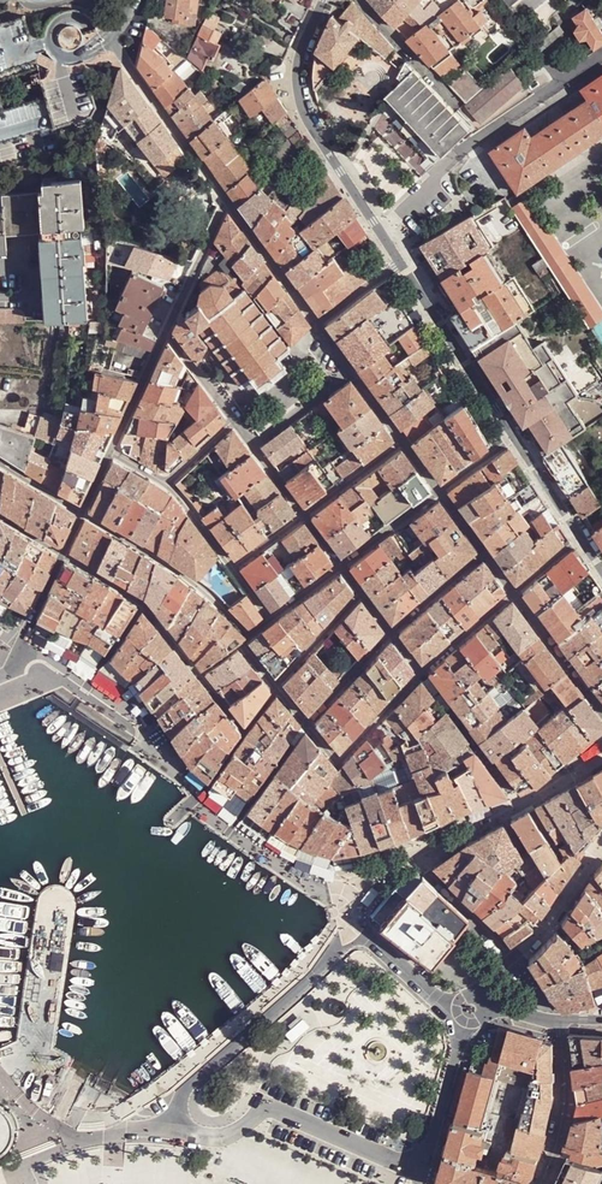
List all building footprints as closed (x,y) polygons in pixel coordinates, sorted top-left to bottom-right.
[(190,7),(191,0),(166,0),(163,17),(172,19),(178,20),(178,23),(195,26),(196,15),(194,14),(189,14),(190,7)] [(307,11),(299,5),(303,0),(292,0),(294,2),(287,11),(302,22),(305,17),(307,11)] [(409,13),(397,0),(369,0),(382,13),(396,28),(409,13)] [(459,0),(397,0),(409,13),(415,19),(424,27),(459,0)] [(473,17),(459,0),(424,27),(408,40),(419,53),(431,65),(449,51),(480,27),(473,17)] [(510,8),(520,0),(503,0),(510,8)] [(594,0),(584,0),(579,5),(584,12),(586,10),(593,20),(599,16),(594,0)] [(315,85),(315,90),(334,66),(336,68),(360,37),(385,58),(395,49),(372,26),(369,28),(363,22),(366,19),(352,3),(343,15),(348,20),(345,24),(339,20),(336,19),(334,17),(322,43),(319,47),(317,51),(316,55),(315,61),(314,65),(314,77),(315,85)] [(54,150),(59,141),(55,127),(91,116),(97,107),(85,65),(82,55),(79,45),(84,41),(90,36),(96,31),(96,30),(95,26),(94,23),(91,20),(87,16),(85,15),(82,13),(79,12),(78,11),(74,11),(72,10),(69,10),(65,11),(61,12),(57,14),(52,17),(50,19),(48,23),(45,28),(44,30),(43,35),(38,37),(31,14),(27,15),(0,23),(0,82),(37,72),(38,75),(30,77),(31,80),(31,82),(32,86),(41,84),(42,87),(43,89),(46,98),(3,111),(0,99),(0,164),(54,150)] [(601,42),(601,33),(600,30),(601,29),(601,20),(599,16),(593,20),(586,10),(584,12),(575,18),(580,26),(576,32),(582,41),(588,39),(594,48),(601,42)] [(481,11),(473,17),(480,27),(488,21),(481,11)] [(206,19),(203,24),(215,30),(221,18),(211,14),(208,20),(206,19)] [(343,15),(339,20),(345,24),(348,20),(343,15)] [(372,26),(366,19),(363,22),(369,28),(372,26)] [(403,35),(408,40),(424,27),(415,19),(411,22),(414,25),(403,35)] [(215,30),(203,24),(198,35),(199,36),(188,59),(202,70),(208,59),(212,62),(216,54),(219,47),(216,45),(209,41),(215,30)] [(527,50),(524,53),(531,60),(563,32),(558,26),(529,52),(527,50)] [(222,34),(215,30),(209,41),(216,45),(222,34)] [(183,63),(187,61),(183,57),(176,51),(164,60),(143,41),(137,66),(146,78),(154,89),(175,70),(183,63)] [(431,65),(467,103),(484,88),(478,81),(460,65),(449,51),(431,65)] [(451,150),(471,131),(455,114),(406,63),(398,77),(402,82),(386,97),(429,142),(437,136),(451,150)] [(122,68),(120,69),(109,104),(124,124),(149,105),(122,68)] [(510,68),(466,106),(481,124),(525,85),(510,68)] [(160,98),(167,106),(188,87),(175,70),(154,89),(160,98)] [(478,81),(484,88),(491,81),(485,75),(478,81)] [(542,132),(534,138),(527,128),(492,152),(519,194),(601,137),(601,77),(582,90),(589,100),(581,105),(575,109),(547,128),(542,132)] [(272,88),(267,80),(262,81),(253,88),(244,95),(239,99),(251,116),(254,114),(277,96),(272,88)] [(244,95),(253,88),(241,81),(235,83),(232,89),(244,95)] [(170,110),(173,115),(195,95),(188,87),(167,106),(170,110)] [(176,119),(179,123),(201,104),(207,99),(200,90),(195,95),(173,115),(176,119)] [(287,112),(277,96),(254,114),(258,120),(265,116),(273,125),(275,123),(287,112)] [(124,124),(109,104),(106,114),(117,129),(124,124)] [(186,132),(193,141),(214,122),(201,104),(179,123),(186,132)] [(178,146),(149,105),(124,124),(156,163),(157,162),(178,146)] [(224,123),(234,114),(229,108),(214,122),(193,141),(199,149),(204,157),(227,138),(232,133),(224,123)] [(295,147),(302,139),(303,137),(287,112),(275,123),(289,138),(295,147)] [(443,157),(451,150),(437,136),(429,142),(443,157)] [(210,165),(216,173),(239,154),(227,138),(204,157),(210,165)] [(283,163),(295,147),(289,138),(274,155),(283,163)] [(107,143),(97,140),(94,148),(104,151),(107,143)] [(185,154),(178,146),(157,162),(163,170),(185,154)] [(240,206),(259,190),(248,175),(252,172),(239,154),(216,173),(228,189),(240,206)] [(259,190),(264,186),(252,172),(248,175),(259,190)] [(342,197),(329,178),(326,182),(306,211),(301,221),(306,227),(342,197)] [(70,321),(70,320),(87,320),(87,318),(88,318),(84,263),(83,246),(81,227),(84,226),(81,180),(42,182),(43,191),(39,192),(9,194),(2,195),(3,211),(0,212),(0,250),(7,250),(6,236),(6,232),(33,230),(41,229),(40,214),(44,214),(45,229),(41,230),(42,238),(45,275),(48,321),(70,321)] [(270,194),(264,186),(259,190),(240,206),(247,216),(255,226),(273,197),(279,188),(276,186),(270,194)] [(294,226),(306,211),(294,200),(287,210),(273,197),(255,226),(261,234),(267,243),(283,218),(287,220),(294,226)] [(348,207),(342,197),(306,227),(300,231),(299,232),(303,238),(313,249),(315,248),(317,246),(337,231),(355,217),(348,207)] [(504,198),(498,202),(503,210),(510,206),(504,198)] [(512,209),(545,258),(552,270),(556,276),(562,286),(578,275),(527,199),(512,209)] [(215,241),(223,252),(242,232),(235,222),(228,213),(215,241)] [(444,280),(485,253),(494,246),(475,215),(431,241),(423,246),(433,263),(444,280)] [(366,233),(355,217),(337,231),(349,246),(357,240),(366,233)] [(284,224),(287,220),(283,218),(267,243),(272,250),(278,258),(294,232),(284,224)] [(300,231),(297,228),(294,232),(278,258),(283,264),(287,271),(303,258),(294,248),(303,238),(299,232),(300,231)] [(242,232),(223,252),(226,255),(218,263),(220,265),(227,274),(228,272),(234,265),(233,264),(251,244),(246,238),(242,232)] [(368,237),(366,233),(357,240),(359,243),(368,237)] [(256,252),(251,244),(233,264),(234,265),(245,279),(262,260),(256,252)] [(327,259),(317,246),(315,248),(325,262),(327,259)] [(315,248),(313,249),(303,258),(287,271),(293,279),(299,286),(329,262),(327,259),(325,262),(315,248)] [(386,263),(379,252),(363,263),(364,266),(360,269),(359,268),(354,272),(350,266),(343,271),(333,259),(329,262),(299,286),(309,301),(320,315),(385,267),(386,266),(386,265),(386,263)] [(209,253),(201,270),(209,273),(215,260),(209,253)] [(461,305),(463,309),(505,284),(503,281),(505,279),(489,253),(487,255),(485,253),(444,280),(453,293),(459,301),(461,305)] [(545,258),(534,265),(541,277),(552,270),(545,258)] [(268,267),(262,260),(245,279),(256,293),(273,275),(268,267)] [(206,340),(210,344),(213,348),(213,349),(214,351),(215,351),(222,360),(221,360),(223,363),(224,362),(231,372),(230,372),(232,374),(239,383),(239,384),(241,387),(253,379),(257,384),(256,384),(259,389),(287,368),(284,364),(283,364),(279,358),(290,350),(288,346),(287,347),(280,338),(281,337),(279,335),(279,336),(272,326),(271,324),(270,324),(263,315),(264,314),(262,312),(261,312),(254,303),(255,303),(253,301),(246,292),(247,291),(245,288),(244,289),(237,281),(238,280),(236,277),(234,278),(228,272),(227,274),(220,265),(217,268),(218,269),(201,283),(204,288),(200,292),(198,303),(185,313),(196,328),(197,327),(204,337),(206,340)] [(165,286),(151,280),(132,271),(115,308),(123,312),(118,323),(122,325),(116,339),(117,339),(151,350),(157,339),(143,333),(142,334),(139,332),(155,298),(159,299),(165,286)] [(256,293),(254,296),(266,311),(286,292),(280,284),(273,275),(256,293)] [(591,328),(601,320),(601,311),(578,275),(562,286),(566,291),(591,328)] [(551,279),(561,294),(566,291),(562,286),(556,276),(551,279)] [(529,315),(535,310),(515,277),(507,283),(529,315)] [(245,279),(242,283),(253,297),(254,296),(256,293),(245,279)] [(331,332),(337,340),(367,317),(368,317),(386,306),(388,304),(387,303),(397,297),(398,296),(388,280),(375,288),(326,324),(331,332)] [(444,280),(441,282),(449,296),(453,293),(444,280)] [(465,333),(475,349),(513,325),(529,315),(507,283),(505,284),(463,309),(454,316),(465,333)] [(286,292),(266,311),(278,327),(298,309),(292,301),(286,292)] [(454,304),(459,301),(453,293),(449,296),(454,304)] [(399,300),(397,297),(387,303),(388,304),(386,306),(387,308),(399,300)] [(143,333),(159,299),(155,298),(139,332),(142,334),(143,333)] [(367,317),(337,340),(348,354),(358,369),(382,351),(389,346),(388,344),(398,337),(414,325),(399,300),(387,308),(386,306),(368,317),(367,317)] [(23,322),(23,306),(0,307),(0,323),(23,322)] [(298,309),(278,327),(291,344),(310,325),(304,317),(298,309)] [(208,345),(182,312),(173,331),(185,347),(197,363),(208,345)] [(113,338),(116,339),(122,325),(118,323),(111,337),(113,338)] [(424,343),(414,325),(398,337),(410,354),(424,343)] [(569,377),(559,384),(536,349),(530,353),(519,334),(513,325),(475,349),(480,356),(484,363),(489,361),(502,381),(506,378),(512,387),(508,390),(511,393),(518,406),(520,408),(523,406),(530,415),(526,418),(543,444),(583,418),(588,427),(601,418),(601,356),(569,377)] [(525,331),(519,334),(530,353),(536,349),(525,331)] [(147,359),(151,350),(117,339),(116,347),(115,349),(147,359)] [(185,388),(195,391),(199,383),(183,362),(168,342),(159,361),(151,380),(173,385),(177,375),(182,377),(185,371),(188,374),(182,387),(185,388)] [(430,353),(424,343),(410,354),(408,356),(414,365),(430,353)] [(545,343),(536,349),(559,384),(569,377),(545,343)] [(116,371),(139,377),(147,359),(115,349),(115,351),(121,353),(116,371)] [(110,369),(116,371),(121,353),(115,351),(110,369)] [(382,351),(358,369),(364,376),(370,384),(386,372),(393,367),(382,351)] [(484,363),(504,393),(508,390),(512,387),(506,378),(502,381),(489,361),(484,363)] [(406,378),(396,364),(393,367),(386,372),(396,386),(380,399),(391,413),(422,389),(411,375),(406,378)] [(95,372),(92,389),(93,389),(98,391),(101,373),(95,372)] [(101,373),(98,391),(129,399),(133,390),(137,381),(101,372),(101,373)] [(386,372),(370,384),(380,399),(396,386),(386,372)] [(186,406),(186,405),(195,391),(185,388),(181,401),(177,400),(174,399),(178,386),(179,386),(173,385),(151,380),(147,388),(143,396),(172,403),(186,406)] [(332,411),(342,425),(369,405),(350,381),(312,409),(316,414),(319,411),(324,417),(332,411)] [(198,418),(199,417),(214,403),(206,393),(199,383),(195,391),(186,405),(198,418)] [(177,400),(182,387),(178,386),(174,399),(177,400)] [(422,389),(391,413),(396,420),(402,428),(423,412),(433,426),(445,418),(445,417),(435,404),(423,388),(422,389)] [(98,391),(93,389),(91,398),(83,396),(81,406),(81,407),(122,415),(125,407),(129,399),(98,391)] [(506,396),(514,408),(518,406),(511,393),(506,396)] [(172,403),(143,396),(139,406),(135,415),(177,421),(186,406),(172,403)] [(80,414),(81,407),(81,406),(65,402),(63,410),(80,414)] [(214,403),(199,417),(211,434),(226,419),(220,411),(214,403)] [(198,418),(186,405),(186,406),(177,421),(170,433),(175,438),(184,430),(198,418)] [(342,425),(337,429),(340,433),(346,441),(349,445),(350,448),(352,447),(383,423),(376,414),(369,405),(342,425)] [(475,426),(462,405),(445,417),(445,418),(473,458),(487,447),(475,426)] [(516,411),(545,457),(565,443),(570,440),(588,427),(583,418),(543,444),(526,418),(530,415),(523,406),(520,408),(516,411)] [(63,410),(61,423),(77,428),(93,427),(114,432),(118,423),(122,415),(81,407),(80,414),(63,410)] [(423,412),(402,428),(412,442),(429,429),(433,426),(423,412)] [(177,421),(135,415),(130,424),(126,433),(137,433),(147,434),(168,434),(170,433),(177,421)] [(211,434),(199,417),(198,418),(184,430),(197,447),(211,434)] [(61,423),(47,418),(40,438),(54,442),(56,436),(61,423)] [(473,458),(445,418),(433,426),(429,429),(443,450),(458,469),(465,463),(473,458)] [(56,436),(54,442),(55,443),(50,456),(62,461),(66,463),(71,448),(100,461),(107,446),(114,432),(93,427),(77,428),(61,423),(56,436)] [(388,431),(383,423),(352,447),(355,452),(348,457),(339,464),(336,459),(332,462),(343,476),(394,439),(388,431)] [(25,470),(32,450),(36,436),(0,425),(0,455),(9,460),(25,470)] [(304,442),(292,425),(261,447),(274,464),(291,452),(304,442)] [(234,429),(215,447),(220,455),(223,458),(231,469),(252,454),(243,441),(234,429)] [(427,462),(443,450),(429,429),(412,442),(420,452),(427,462)] [(175,438),(172,440),(184,458),(197,447),(184,430),(175,438)] [(140,461),(147,434),(137,433),(135,440),(133,448),(130,456),(140,461)] [(167,440),(168,434),(147,434),(140,461),(158,471),(159,472),(170,471),(171,471),(166,467),(166,466),(167,440)] [(172,440),(167,440),(166,466),(166,467),(171,471),(184,458),(172,440)] [(570,440),(565,443),(569,449),(573,446),(570,440)] [(307,450),(309,448),(304,442),(291,452),(293,455),(303,448),(304,450),(305,450),(307,450)] [(559,476),(573,496),(591,483),(587,478),(585,474),(569,449),(565,443),(545,457),(559,476)] [(316,445),(310,449),(310,450),(313,454),(317,451),(318,448),(316,445)] [(128,446),(123,449),(125,453),(130,456),(133,448),(128,446)] [(355,452),(352,447),(350,448),(344,453),(348,457),(355,452)] [(71,448),(66,463),(66,464),(67,465),(92,479),(96,470),(100,461),(71,448)] [(500,454),(492,460),(502,473),(519,463),(508,448),(500,454)] [(32,450),(25,470),(33,475),(42,481),(48,462),(50,458),(44,455),(42,461),(35,458),(37,453),(32,450)] [(277,469),(287,481),(317,459),(313,454),(310,450),(289,465),(288,464),(285,467),(283,465),(277,469)] [(402,450),(355,485),(370,504),(372,502),(378,498),(370,487),(380,479),(384,477),(393,487),(398,483),(416,470),(409,460),(402,450)] [(441,482),(458,469),(443,450),(427,462),(434,472),(441,482)] [(259,463),(252,454),(231,469),(222,475),(215,479),(226,493),(228,492),(232,496),(234,494),(236,495),(243,489),(266,473),(259,463)] [(62,461),(50,456),(50,458),(48,462),(60,468),(62,461)] [(320,494),(334,483),(323,468),(317,459),(287,481),(305,505),(320,494)] [(139,497),(150,480),(114,460),(110,468),(106,477),(119,485),(134,494),(139,497)] [(454,499),(459,506),(491,485),(494,483),(497,487),(506,480),(502,473),(492,460),(480,469),(449,492),(454,499)] [(66,463),(62,461),(60,468),(65,470),(63,478),(87,490),(89,484),(92,479),(67,465),(66,464),(66,463)] [(48,462),(42,481),(50,486),(58,492),(63,478),(65,470),(60,468),(48,462)] [(323,468),(334,483),(343,476),(332,462),(323,468)] [(491,485),(459,506),(465,513),(470,521),(505,499),(506,498),(507,499),(531,482),(519,463),(502,473),(506,480),(497,487),(494,483),(491,485)] [(431,489),(416,470),(398,483),(413,503),(431,489)] [(10,515),(16,478),(4,471),(0,506),(0,508),(5,511),(10,515)] [(273,482),(266,473),(243,489),(257,508),(280,491),(273,482)] [(119,485),(106,477),(97,493),(89,510),(102,518),(119,485)] [(389,490),(393,487),(384,477),(380,479),(389,490)] [(18,520),(26,525),(36,490),(16,478),(10,515),(18,520)] [(63,478),(58,492),(81,504),(84,497),(87,490),(63,478)] [(175,483),(189,498),(193,495),(180,479),(175,483)] [(161,513),(172,495),(161,488),(150,480),(139,497),(147,503),(161,513)] [(505,499),(470,521),(476,529),(483,538),(508,517),(519,509),(521,507),(540,495),(531,482),(507,499),(506,498),(505,499)] [(413,503),(398,483),(393,487),(389,490),(378,498),(372,502),(378,511),(387,522),(400,513),(413,503)] [(586,516),(598,508),(601,504),(601,500),(600,498),(591,483),(573,496),(579,506),(586,516)] [(116,527),(134,494),(119,485),(102,518),(109,522),(116,527)] [(370,504),(355,485),(347,490),(340,496),(354,516),(365,508),(370,504)] [(35,530),(44,536),(51,516),(56,502),(36,490),(26,525),(35,530)] [(257,508),(251,513),(267,534),(296,512),(288,502),(280,491),(257,508)] [(130,535),(147,503),(139,497),(134,494),(116,527),(123,531),(130,535)] [(194,525),(172,495),(161,513),(144,543),(157,551),(197,577),(216,554),(194,525)] [(508,517),(483,538),(488,546),(494,553),(524,526),(529,522),(548,507),(540,495),(521,507),(519,509),(508,517)] [(320,526),(328,535),(354,516),(340,496),(313,516),(320,526)] [(192,503),(203,516),(206,513),(197,500),(192,503)] [(432,542),(439,553),(464,534),(440,501),(411,522),(425,541),(429,539),(432,542)] [(51,516),(69,526),(73,520),(76,514),(56,502),(51,516)] [(242,502),(225,515),(249,547),(258,540),(267,534),(251,513),(242,502)] [(378,511),(372,502),(370,504),(365,508),(371,516),(378,511)] [(137,539),(144,543),(161,513),(147,503),(130,535),(137,539)] [(206,513),(203,516),(206,521),(210,526),(225,515),(218,506),(217,505),(206,513)] [(553,515),(548,507),(529,522),(524,526),(535,542),(558,523),(553,515)] [(371,516),(365,508),(354,516),(328,535),(335,545),(342,555),(371,534),(369,530),(366,532),(360,524),(371,516)] [(598,508),(586,516),(588,519),(588,520),(600,511),(598,508)] [(249,547),(225,515),(210,526),(222,542),(234,558),(249,547)] [(65,535),(69,526),(51,516),(44,536),(60,544),(65,535)] [(592,527),(601,542),(601,518),(592,527)] [(92,545),(100,530),(92,525),(85,520),(77,536),(92,545)] [(2,560),(14,531),(2,524),(0,522),(0,559),(2,560)] [(304,523),(282,539),(294,555),(296,559),(318,542),(311,533),(304,523)] [(568,538),(558,523),(535,542),(527,549),(539,563),(553,551),(568,538)] [(524,526),(494,553),(499,561),(505,568),(527,549),(535,542),(524,526)] [(98,568),(112,537),(100,530),(92,545),(85,560),(91,564),(98,568)] [(6,562),(15,568),(22,554),(29,540),(22,536),(14,531),(2,560),(6,562)] [(434,557),(447,575),(476,551),(470,542),(464,534),(439,553),(435,556),(434,557)] [(77,555),(85,560),(92,545),(77,536),(70,550),(77,555)] [(379,544),(390,558),(402,549),(392,536),(386,540),(379,544)] [(112,576),(128,547),(112,537),(98,568),(105,572),(112,576)] [(22,554),(36,562),(37,563),(44,549),(37,544),(29,540),(22,554)] [(325,553),(318,542),(296,559),(290,563),(306,584),(333,563),(325,553)] [(429,591),(447,575),(434,557),(435,556),(427,546),(424,542),(418,547),(416,548),(422,557),(415,561),(413,559),(407,563),(411,567),(411,568),(416,565),(419,569),(415,573),(429,591)] [(409,553),(416,548),(418,547),(415,543),(407,549),(409,553)] [(356,573),(361,580),(390,558),(379,544),(350,566),(356,573)] [(128,586),(141,554),(128,547),(112,576),(120,581),(128,586)] [(405,564),(407,563),(413,559),(415,561),(422,557),(416,548),(409,553),(407,549),(399,556),(405,564)] [(37,563),(50,571),(57,556),(50,552),(44,549),(37,563)] [(269,549),(263,553),(278,572),(283,569),(284,568),(269,549)] [(527,549),(505,568),(510,576),(516,583),(539,563),(527,549)] [(576,582),(590,571),(582,560),(575,549),(560,561),(576,582)] [(278,572),(263,553),(241,569),(249,579),(256,589),(275,575),(278,572)] [(10,602),(26,577),(27,578),(36,562),(22,554),(15,568),(15,569),(17,570),(0,593),(0,597),(4,599),(10,602)] [(144,597),(155,562),(141,554),(128,586),(136,592),(144,597)] [(218,558),(216,554),(197,577),(199,579),(218,558)] [(371,594),(400,572),(399,569),(390,558),(361,580),(366,587),(371,594)] [(570,587),(576,582),(560,561),(554,567),(547,572),(563,592),(563,593),(570,587)] [(17,570),(15,569),(15,568),(6,562),(0,571),(0,593),(17,570)] [(44,582),(50,571),(37,563),(36,562),(27,578),(26,577),(10,602),(20,607),(29,611),(44,582)] [(84,594),(93,579),(65,562),(57,578),(75,588),(84,594)] [(156,610),(176,575),(155,562),(144,597),(150,603),(156,610)] [(483,562),(456,585),(466,599),(494,576),(488,569),(483,562)] [(405,572),(411,567),(407,563),(405,564),(401,567),(405,572)] [(419,599),(429,591),(415,573),(411,568),(411,567),(405,572),(403,574),(402,575),(410,586),(419,599)] [(381,608),(410,586),(402,575),(403,574),(400,572),(371,594),(376,601),(381,608)] [(563,592),(547,572),(543,576),(538,580),(552,601),(563,592)] [(341,574),(318,591),(334,611),(344,601),(354,590),(341,574)] [(167,624),(190,586),(176,575),(156,610),(162,617),(167,624)] [(290,595),(275,575),(256,589),(264,599),(271,610),(290,595)] [(494,576),(466,599),(479,615),(492,603),(506,592),(494,576)] [(55,626),(75,588),(57,578),(37,617),(46,622),(55,626)] [(102,584),(93,579),(84,594),(89,597),(100,604),(110,589),(102,584)] [(552,601),(538,580),(531,587),(523,594),(538,613),(552,601)] [(449,591),(442,596),(465,627),(479,615),(466,599),(456,585),(449,591)] [(179,639),(204,598),(190,586),(167,624),(173,632),(179,639)] [(392,623),(419,599),(410,586),(381,608),(392,623)] [(89,597),(84,594),(75,588),(55,626),(64,631),(72,635),(89,597)] [(124,597),(110,589),(100,604),(92,617),(99,621),(105,625),(124,597)] [(318,591),(305,600),(324,623),(329,617),(334,611),(318,591)] [(563,593),(563,592),(552,601),(538,613),(559,642),(579,626),(601,608),(601,592),(577,611),(563,593)] [(246,594),(229,607),(249,626),(262,617),(246,594)] [(442,596),(427,609),(439,625),(450,639),(458,633),(465,627),(442,596)] [(92,617),(100,604),(89,597),(72,635),(80,638),(88,641),(99,621),(92,617)] [(137,605),(124,597),(105,625),(118,633),(137,605)] [(190,654),(219,611),(204,598),(179,639),(184,646),(190,654)] [(305,600),(295,607),(315,632),(320,628),(324,623),(305,600)] [(345,619),(369,647),(384,631),(373,616),(361,601),(345,619)] [(505,631),(519,649),(538,634),(513,602),(504,610),(495,618),(505,631)] [(295,607),(278,619),(301,648),(308,640),(315,632),(295,607)] [(579,626),(590,640),(601,631),(601,608),(579,626)] [(400,633),(412,649),(425,637),(439,625),(427,609),(414,621),(400,633)] [(193,657),(196,661),(218,638),(218,639),(232,624),(219,611),(190,654),(193,657)] [(127,635),(141,645),(156,629),(142,612),(127,635)] [(505,631),(495,618),(490,622),(485,626),(495,639),(496,638),(505,631)] [(278,619),(263,630),(289,661),(295,654),(301,648),(278,619)] [(364,652),(369,647),(345,619),(335,630),(358,658),(364,652)] [(118,633),(105,625),(99,621),(88,641),(97,646),(105,652),(118,633)] [(218,639),(228,650),(245,637),(232,624),(218,639)] [(425,637),(436,652),(443,645),(450,639),(439,625),(425,637)] [(489,649),(499,642),(496,638),(495,639),(485,626),(481,630),(476,633),(488,649),(489,649)] [(579,626),(559,642),(565,649),(570,656),(590,640),(579,626)] [(141,645),(159,659),(171,647),(164,638),(156,629),(141,645)] [(289,661),(263,630),(248,642),(275,675),(282,668),(289,661)] [(570,656),(581,672),(597,659),(601,655),(601,631),(590,640),(570,656)] [(494,684),(502,678),(508,673),(499,662),(495,657),(489,649),(488,649),(476,633),(468,640),(461,647),(481,673),(485,679),(491,687),(494,684)] [(519,649),(526,658),(531,666),(540,659),(541,661),(551,653),(544,643),(538,634),(519,649)] [(117,664),(122,670),(141,645),(127,635),(111,658),(117,664)] [(422,663),(436,652),(425,637),(412,649),(422,663)] [(202,669),(228,650),(218,639),(218,638),(196,661),(199,665),(202,669)] [(392,641),(379,655),(401,684),(415,670),(403,655),(392,641)] [(489,649),(495,657),(503,649),(499,642),(489,649)] [(134,681),(159,659),(141,645),(122,670),(128,676),(131,679),(134,681)] [(177,686),(193,673),(182,660),(171,647),(159,659),(165,667),(140,690),(146,698),(169,678),(177,686)] [(481,673),(461,647),(453,654),(446,660),(465,686),(477,677),(481,673)] [(503,649),(495,657),(499,662),(507,654),(503,649)] [(220,691),(251,665),(244,658),(238,650),(206,673),(220,691)] [(339,679),(314,652),(307,660),(332,686),(336,683),(339,679)] [(545,684),(546,686),(551,683),(566,673),(559,663),(551,653),(541,661),(540,659),(531,666),(545,684)] [(379,655),(367,668),(390,697),(396,690),(401,684),(379,655)] [(165,667),(159,659),(134,681),(137,686),(140,690),(165,667)] [(597,659),(581,672),(587,680),(593,688),(601,681),(601,666),(597,659)] [(320,700),(332,686),(307,660),(284,685),(307,713),(320,700)] [(465,686),(446,660),(438,667),(430,673),(450,699),(465,686)] [(225,698),(230,704),(262,679),(251,665),(220,691),(225,698)] [(367,668),(355,680),(378,709),(390,697),(367,668)] [(201,683),(193,673),(177,686),(183,694),(191,705),(208,692),(201,683)] [(492,688),(491,687),(485,679),(481,673),(477,677),(488,691),(489,690),(492,688)] [(567,704),(569,706),(583,695),(575,684),(566,673),(551,683),(546,686),(548,689),(543,693),(550,702),(559,695),(565,701),(567,704)] [(488,691),(477,677),(465,686),(450,699),(455,707),(461,714),(488,691)] [(153,707),(177,686),(169,678),(146,698),(150,702),(153,707)] [(262,679),(230,704),(244,722),(257,705),(270,688),(262,679)] [(355,680),(341,696),(365,724),(371,716),(378,709),(355,680)] [(421,681),(395,709),(413,731),(417,737),(435,721),(445,712),(433,696),(421,681)] [(593,688),(595,690),(601,698),(601,681),(593,688)] [(466,721),(470,727),(496,708),(500,704),(492,695),(499,689),(494,684),(491,687),(492,688),(489,690),(488,691),(461,714),(466,721)] [(539,696),(543,693),(548,689),(546,686),(545,684),(521,702),(525,707),(527,705),(534,700),(539,696)] [(159,716),(183,694),(177,686),(153,707),(156,711),(159,716)] [(212,696),(208,692),(191,705),(196,713),(197,714),(215,700),(212,696)] [(510,697),(520,710),(525,707),(521,702),(514,693),(510,697)] [(163,721),(167,727),(191,705),(183,694),(159,716),(163,721)] [(591,738),(601,730),(601,720),(595,711),(583,695),(569,706),(591,738)] [(273,736),(281,725),(291,712),(277,696),(268,708),(259,719),(273,736)] [(341,696),(328,709),(352,737),(358,730),(365,724),(341,696)] [(537,705),(542,701),(539,696),(534,700),(537,705)] [(496,708),(506,722),(520,710),(510,697),(500,704),(496,708)] [(220,706),(215,700),(197,714),(205,725),(207,728),(225,712),(220,706)] [(537,705),(546,717),(551,713),(542,701),(537,705)] [(582,745),(591,738),(569,706),(567,704),(565,701),(555,709),(557,712),(582,745)] [(191,705),(167,727),(170,732),(173,736),(196,713),(191,705)] [(531,731),(538,725),(537,724),(527,712),(530,709),(527,705),(525,707),(520,710),(506,722),(481,741),(488,750),(494,759),(508,749),(523,737),(531,731)] [(476,734),(481,741),(506,722),(496,708),(470,727),(476,734)] [(352,737),(328,709),(315,723),(339,751),(346,744),(352,737)] [(413,731),(395,709),(386,719),(383,723),(389,730),(392,727),(398,734),(400,733),(403,737),(404,737),(405,738),(396,746),(394,743),(395,743),(388,733),(388,734),(381,724),(374,732),(389,752),(394,760),(406,755),(415,778),(416,778),(422,793),(427,791),(440,821),(448,817),(455,813),(441,788),(437,777),(424,747),(419,741),(417,737),(413,731)] [(233,722),(225,712),(207,728),(214,738),(229,749),(241,732),(233,722)] [(281,725),(284,731),(295,718),(291,712),(281,725)] [(459,732),(445,712),(435,721),(449,739),(459,732)] [(557,766),(582,745),(557,712),(539,727),(538,725),(531,731),(557,766)] [(205,725),(197,714),(196,713),(173,736),(178,744),(183,752),(205,725)] [(284,731),(290,742),(302,726),(299,722),(295,718),(284,731)] [(251,728),(267,743),(273,736),(259,719),(255,723),(251,728)] [(449,739),(435,721),(417,737),(419,741),(424,747),(437,777),(450,768),(445,758),(468,743),(464,738),(459,732),(449,739)] [(214,738),(207,728),(205,725),(183,752),(188,760),(193,767),(214,738)] [(281,754),(290,742),(284,731),(281,725),(273,736),(267,743),(281,754)] [(252,764),(267,743),(251,728),(245,736),(239,744),(234,752),(252,764)] [(554,769),(557,766),(531,731),(523,737),(526,742),(551,771),(554,769)] [(307,764),(320,750),(306,732),(291,752),(276,773),(288,783),(291,785),(307,764)] [(368,739),(387,764),(394,760),(389,752),(374,732),(368,739)] [(543,778),(551,771),(526,742),(523,737),(508,749),(512,754),(535,785),(543,778)] [(201,774),(209,781),(220,763),(230,750),(229,749),(214,738),(193,767),(201,774)] [(372,776),(387,764),(368,739),(361,746),(355,753),(359,760),(371,776),(372,776)] [(273,765),(281,754),(267,743),(252,764),(266,775),(273,765)] [(471,748),(468,743),(445,758),(450,768),(464,759),(474,752),(471,748)] [(512,754),(508,749),(494,759),(507,775),(519,792),(535,785),(512,754)] [(327,807),(342,794),(330,781),(331,781),(332,781),(333,780),(334,780),(335,779),(336,777),(337,775),(337,774),(338,774),(338,772),(338,771),(320,750),(307,764),(291,785),(298,792),(274,829),(282,833),(289,838),(312,803),(323,811),(327,807)] [(236,788),(252,764),(234,752),(220,772),(212,783),(221,789),(231,795),(236,788)] [(480,759),(474,752),(464,759),(471,772),(485,766),(480,759)] [(359,787),(374,780),(372,776),(371,776),(359,760),(355,753),(349,760),(343,766),(358,787),(359,787)] [(413,797),(422,793),(416,778),(415,778),(406,755),(394,760),(387,764),(372,776),(374,780),(378,792),(377,792),(394,840),(402,837),(409,834),(399,803),(413,797)] [(464,759),(450,768),(470,808),(479,805),(488,803),(471,772),(464,759)] [(249,798),(266,775),(252,764),(236,788),(241,792),(249,798)] [(358,787),(343,766),(338,771),(338,772),(338,774),(337,774),(337,775),(336,777),(335,779),(334,780),(333,780),(332,781),(331,781),(330,781),(342,794),(358,787)] [(508,796),(485,766),(471,772),(488,803),(498,799),(508,796)] [(470,808),(450,768),(437,777),(441,788),(455,813),(463,811),(470,808)] [(593,774),(601,790),(601,769),(593,774)] [(291,785),(288,783),(276,773),(249,810),(255,815),(262,820),(274,829),(298,792),(291,785)] [(576,784),(598,823),(601,819),(601,790),(593,774),(585,779),(576,784)] [(363,797),(377,792),(378,792),(374,780),(359,787),(362,796),(363,797)] [(568,788),(561,792),(587,835),(592,830),(598,823),(576,784),(568,788)] [(362,796),(359,787),(358,787),(342,794),(345,802),(345,803),(350,817),(360,851),(380,845),(363,797),(362,796)] [(427,791),(422,793),(413,797),(426,828),(433,825),(440,821),(427,791)] [(387,842),(394,840),(377,792),(363,797),(380,845),(387,842)] [(552,797),(544,801),(574,849),(580,858),(584,852),(577,846),(587,835),(561,792),(552,797)] [(345,802),(342,794),(327,807),(323,811),(322,813),(301,845),(316,851),(338,818),(341,811),(345,802)] [(417,831),(426,828),(413,797),(399,803),(409,834),(417,831)] [(562,861),(546,876),(557,890),(580,858),(574,849),(544,801),(534,807),(556,841),(551,844),(562,861)] [(348,831),(332,856),(360,851),(350,817),(345,803),(345,802),(341,811),(348,831)] [(296,842),(301,845),(322,813),(323,811),(312,803),(289,838),(290,838),(296,842)] [(530,850),(546,875),(546,876),(562,861),(551,844),(556,841),(534,807),(523,814),(511,820),(530,850)] [(316,851),(332,856),(348,831),(341,811),(338,818),(316,851)] [(501,854),(492,863),(501,869),(507,874),(514,867),(517,865),(519,863),(520,862),(520,861),(521,860),(521,858),(522,857),(522,856),(511,836),(503,824),(495,829),(486,833),(501,854)] [(592,830),(587,835),(592,840),(596,835),(592,830)] [(477,839),(467,844),(474,849),(486,858),(492,863),(501,854),(486,833),(477,839)] [(474,849),(467,844),(451,855),(434,867),(449,882),(474,849)] [(486,858),(474,849),(449,882),(456,888),(462,894),(486,858)] [(520,870),(524,875),(526,879),(529,882),(533,888),(534,887),(546,875),(530,850),(525,854),(526,858),(527,858),(527,860),(527,861),(527,862),(527,863),(526,863),(526,864),(526,865),(525,866),(525,867),(524,868),(522,869),(521,870),(520,870)] [(517,865),(520,870),(521,870),(522,869),(524,868),(525,867),(525,866),(526,865),(526,864),(526,863),(527,863),(527,862),(527,861),(527,860),(527,858),(526,858),(525,854),(522,856),(522,857),(521,858),(521,860),(520,861),(520,862),(519,863),(517,865)] [(492,863),(486,858),(462,894),(468,900),(473,905),(501,869),(492,863)] [(517,865),(514,867),(521,877),(524,875),(520,870),(517,865)] [(507,874),(501,869),(473,905),(478,910),(483,915),(509,891),(513,886),(515,882),(507,874)] [(414,870),(396,888),(405,896),(422,908),(421,910),(436,923),(444,915),(461,930),(467,921),(468,920),(422,876),(421,877),(414,870)] [(601,908),(601,885),(594,874),(585,887),(596,899),(601,908)] [(546,875),(534,887),(549,902),(553,896),(557,890),(546,876),(546,875)] [(517,888),(513,886),(509,891),(483,915),(489,920),(494,926),(522,900),(525,897),(523,895),(519,898),(513,894),(517,888)] [(534,887),(533,888),(531,891),(525,897),(522,900),(539,916),(544,909),(549,902),(534,887)] [(601,932),(601,908),(596,899),(585,887),(570,909),(588,924),(595,935),(601,932)] [(373,915),(383,923),(393,911),(405,896),(396,888),(373,915)] [(405,896),(393,911),(408,924),(409,923),(443,953),(461,930),(444,915),(436,923),(421,910),(422,908),(405,896)] [(539,916),(522,900),(494,926),(499,931),(503,935),(523,920),(528,916),(535,922),(539,916)] [(581,944),(595,935),(588,924),(570,909),(561,923),(581,944)] [(393,911),(383,923),(380,927),(432,965),(443,953),(409,923),(408,924),(393,911)] [(533,925),(535,922),(528,916),(523,920),(528,924),(530,922),(533,925)] [(510,944),(532,927),(528,924),(523,920),(503,935),(506,939),(510,944)] [(537,974),(539,977),(575,952),(560,936),(531,965),(537,974)] [(541,980),(547,989),(587,967),(575,952),(539,977),(541,980)] [(593,990),(599,988),(601,987),(601,970),(598,961),(587,967),(593,990)] [(549,993),(556,1004),(593,990),(587,967),(547,989),(549,993)] [(564,1011),(595,1002),(593,990),(556,1004),(559,1007),(564,1011)] [(309,1027),(303,1020),(285,1035),(291,1042),(309,1027)] [(471,1071),(457,1122),(483,1129),(488,1111),(497,1079),(497,1078),(501,1061),(510,1031),(500,1028),(491,1064),(487,1063),(486,1067),(484,1074),(471,1071)] [(510,1031),(501,1061),(536,1071),(544,1041),(545,1039),(511,1029),(510,1031)] [(576,1067),(601,1063),(601,1038),(571,1036),(573,1052),(576,1067)] [(287,1045),(282,1038),(278,1041),(283,1047),(287,1045)] [(544,1041),(536,1071),(531,1089),(522,1121),(521,1127),(548,1135),(554,1100),(554,1044),(544,1041)] [(536,1174),(540,1159),(514,1152),(521,1127),(522,1121),(531,1089),(536,1071),(501,1061),(497,1078),(497,1079),(488,1111),(483,1129),(457,1122),(448,1153),(440,1183),(526,1183),(536,1174)] [(578,1088),(601,1082),(601,1063),(576,1067),(577,1078),(578,1088)] [(473,1064),(471,1071),(484,1074),(486,1067),(473,1064)] [(581,1103),(601,1098),(601,1082),(578,1088),(579,1096),(581,1103)] [(576,1122),(601,1116),(601,1098),(581,1103),(578,1113),(576,1122)] [(2,1161),(7,1159),(10,1157),(13,1154),(16,1149),(18,1147),(20,1141),(20,1135),(20,1131),(20,1129),(18,1123),(14,1117),(12,1115),(7,1111),(4,1110),(1,1109),(0,1108),(0,1162),(2,1161)] [(569,1145),(599,1154),(600,1153),(601,1146),(601,1116),(576,1122),(573,1134),(569,1145)] [(514,1152),(540,1159),(548,1135),(521,1127),(514,1152)] [(569,1145),(568,1151),(566,1156),(601,1167),(601,1153),(600,1153),(599,1154),(569,1145)] [(601,1177),(601,1171),(567,1162),(559,1180),(557,1183),(598,1183),(601,1177)]
